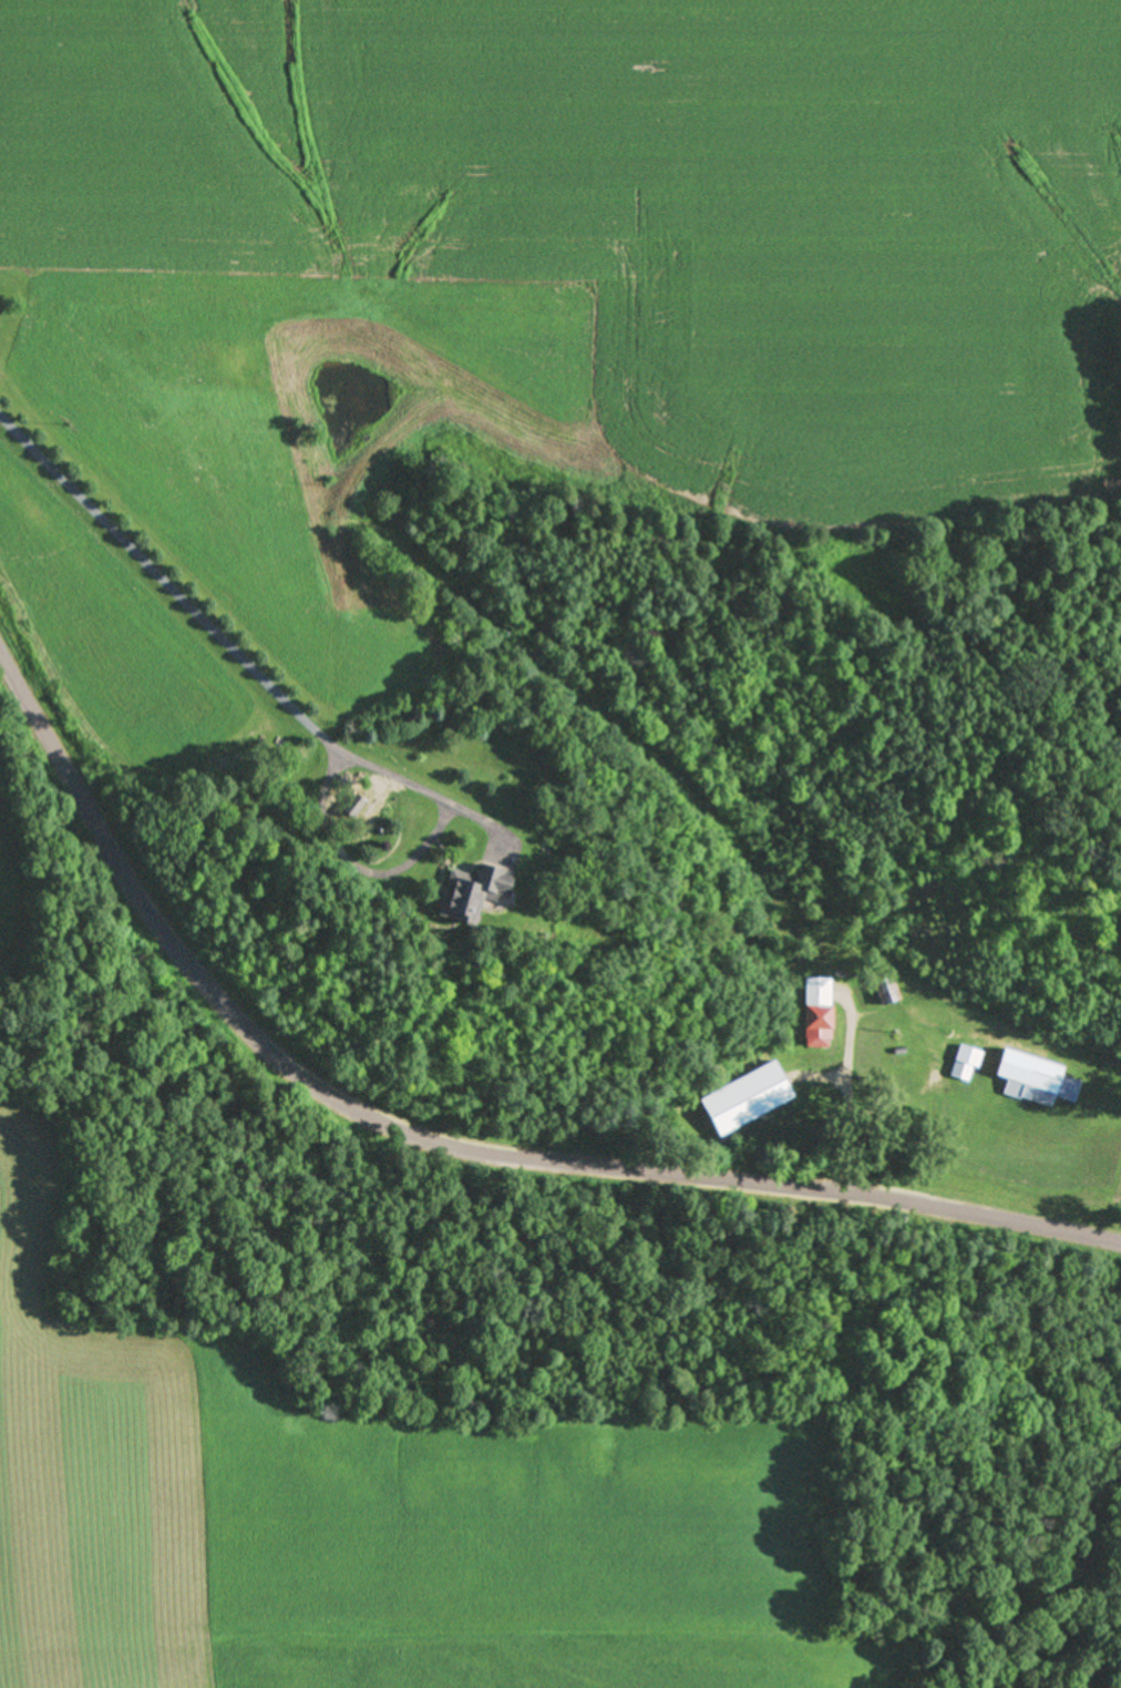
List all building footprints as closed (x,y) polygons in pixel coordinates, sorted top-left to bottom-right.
[(447,869),(434,916),(471,926),(480,896),(498,901),(506,873),(476,865),(473,876),(447,869)] [(830,978),(803,977),(801,1046),(829,1047),(830,978)] [(1003,1095),(1048,1107),(1052,1093),(1053,1093),(1057,1078),(1035,1072),(1040,1057),(960,1035),(952,1064),(1007,1079),(1003,1095)] [(699,1097),(717,1136),(791,1101),(773,1063),(699,1097)]
